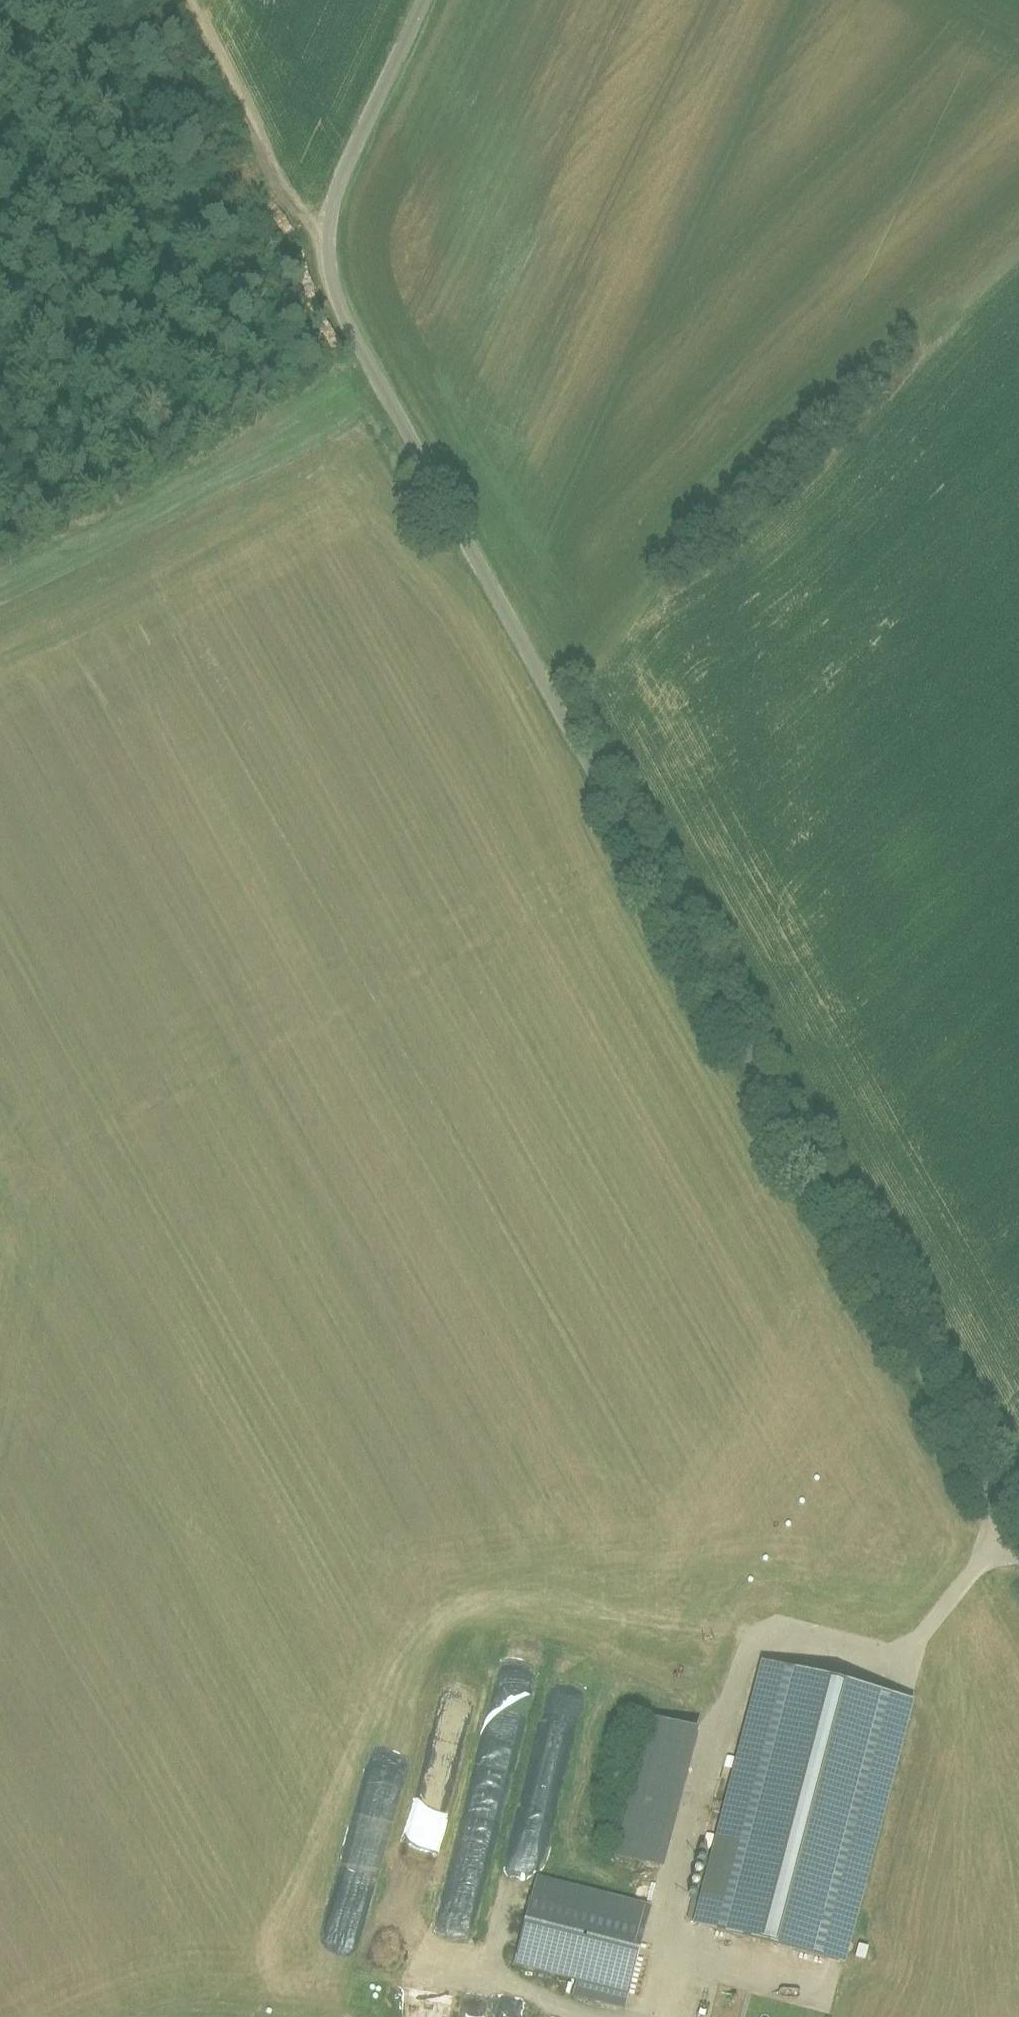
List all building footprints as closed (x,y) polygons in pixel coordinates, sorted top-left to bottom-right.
[(611,1855),(664,1869),(700,1728),(647,1715),(611,1855)] [(745,1943),(761,1876),(731,1869),(714,1938),(692,1933),(677,1992),(698,1997),(693,2016),(767,2016),(782,1952),(745,1943)] [(611,2015),(615,1998),(623,2000),(645,1913),(526,1884),(504,1971),(565,1986),(561,2003),(611,2015)]
